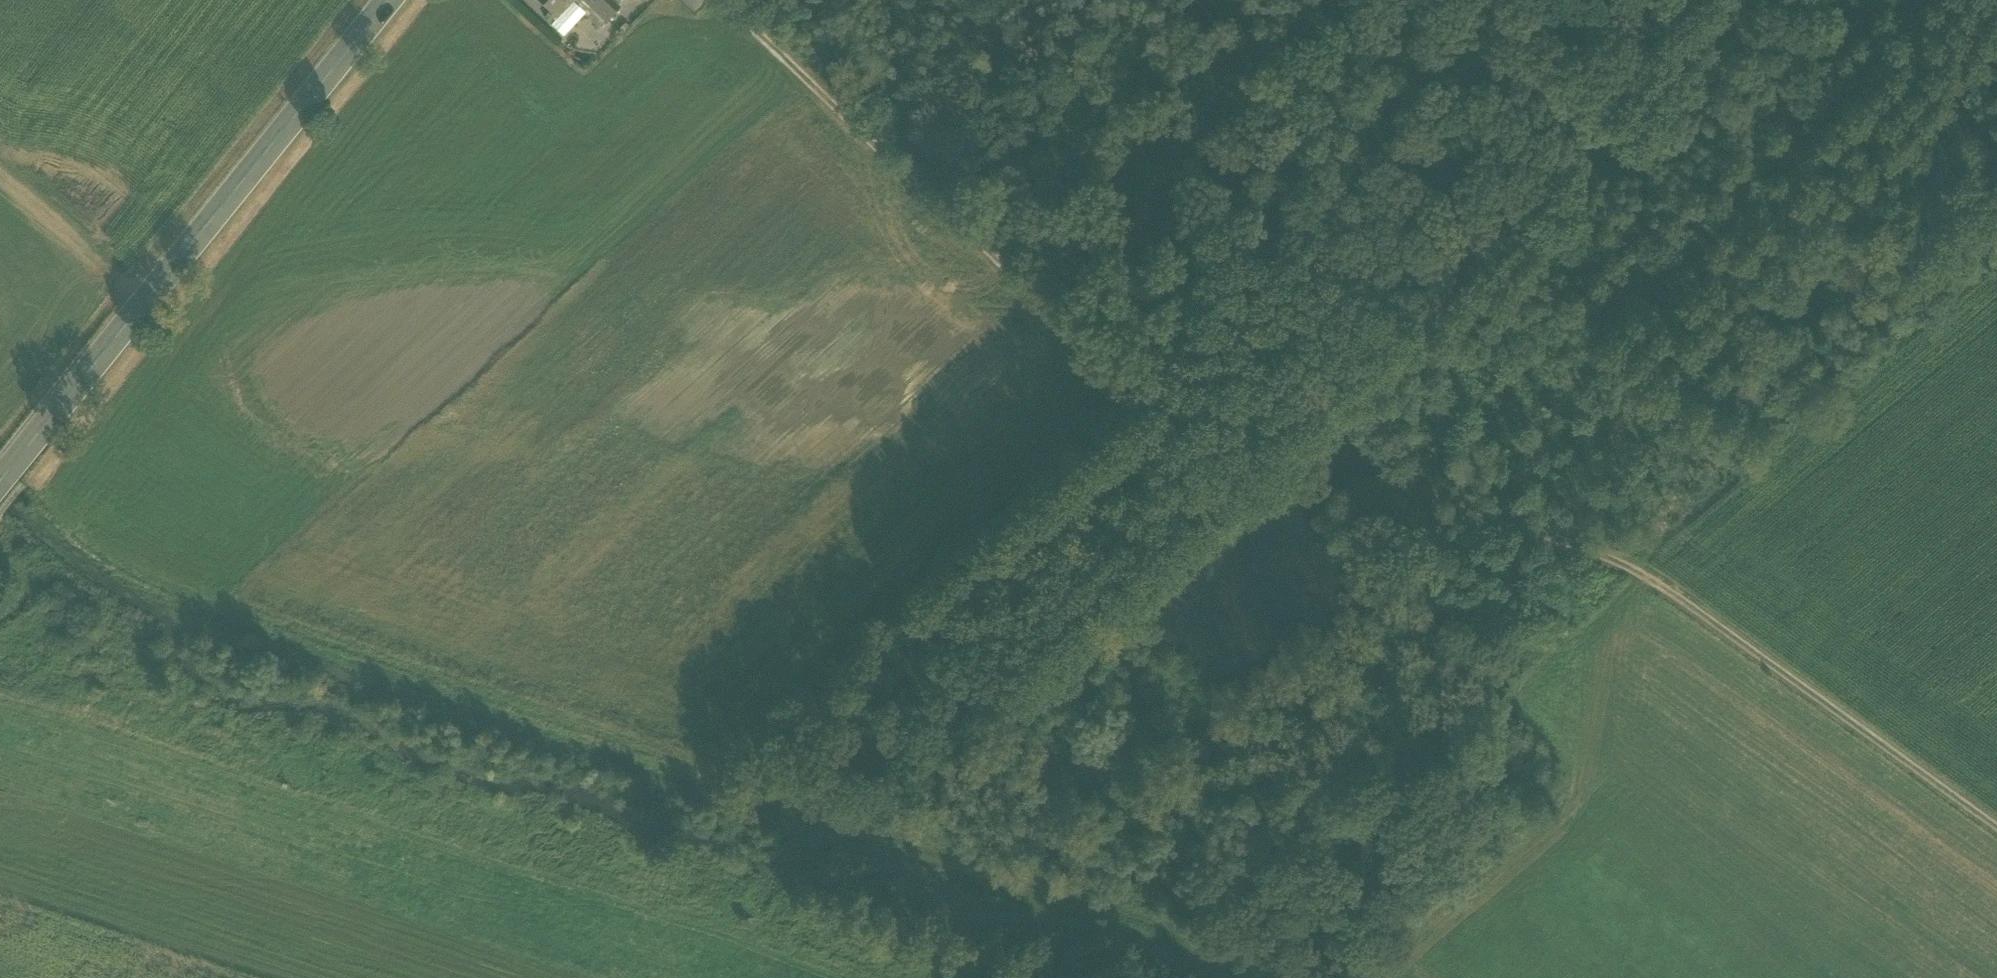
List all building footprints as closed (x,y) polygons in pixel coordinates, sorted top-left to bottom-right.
[(537,1),(553,17),(570,0),(538,0),(537,1)] [(603,27),(620,10),(610,0),(575,0),(603,27)]
